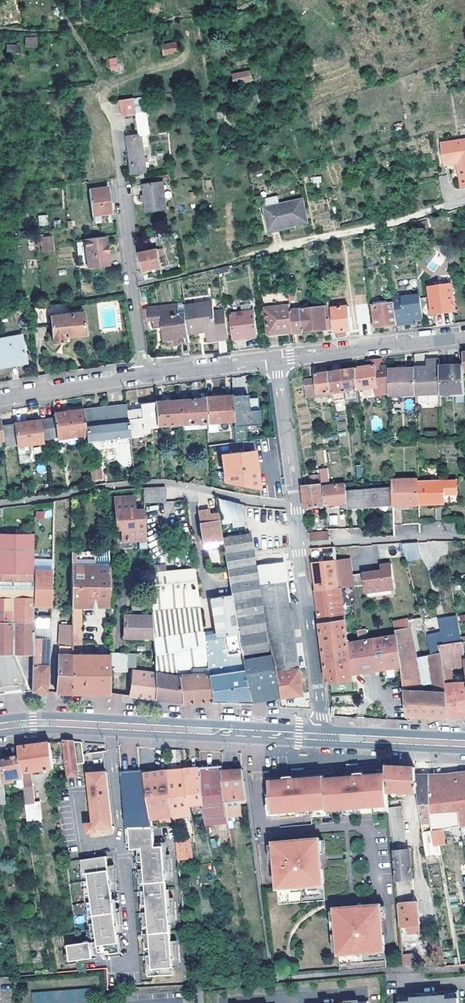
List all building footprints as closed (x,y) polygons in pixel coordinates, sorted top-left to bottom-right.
[(25,37),(25,47),(38,47),(38,37),(25,37)] [(175,40),(162,43),(163,53),(177,51),(175,40)] [(7,44),(7,53),(20,53),(20,44),(7,44)] [(110,71),(119,70),(116,57),(108,58),(110,71)] [(254,79),(248,62),(237,65),(239,72),(233,73),(236,83),(254,79)] [(123,115),(131,114),(136,114),(134,101),(134,99),(121,101),(121,102),(123,115)] [(136,114),(131,114),(134,130),(125,132),(126,136),(139,134),(136,114)] [(145,170),(139,134),(126,136),(131,172),(145,170)] [(443,144),(446,165),(458,163),(462,188),(464,187),(464,140),(443,144)] [(144,184),(145,194),(146,201),(147,212),(167,209),(163,182),(150,184),(144,184)] [(108,187),(89,189),(91,214),(111,212),(108,187)] [(268,205),(281,202),(280,194),(267,196),(268,205)] [(268,205),(266,205),(270,227),(307,219),(302,197),(281,202),(268,205)] [(38,225),(48,225),(48,215),(38,215),(38,225)] [(423,227),(423,228),(430,226),(428,218),(421,220),(423,227)] [(97,267),(105,266),(109,265),(107,253),(106,253),(105,245),(106,245),(105,237),(101,237),(84,240),(88,266),(97,264),(97,267)] [(52,249),(51,238),(41,240),(41,243),(42,250),(52,249)] [(142,262),(144,271),(162,267),(161,264),(166,263),(165,258),(160,259),(158,250),(140,253),(142,262)] [(219,270),(220,274),(229,272),(228,266),(219,268),(219,270)] [(456,311),(452,285),(429,288),(433,315),(456,311)] [(397,291),(397,293),(401,293),(401,297),(420,294),(419,288),(397,291)] [(401,293),(397,293),(393,294),(395,304),(397,325),(405,324),(404,320),(423,318),(420,294),(401,297),(401,293)] [(290,301),(290,306),(293,331),(294,333),(304,332),(302,310),(295,310),(294,300),(290,301)] [(71,302),(50,306),(51,316),(65,314),(64,312),(72,311),(71,302)] [(242,313),(252,311),(251,304),(241,306),(242,313)] [(385,326),(390,325),(397,325),(395,304),(374,307),(377,327),(385,326)] [(190,334),(187,315),(180,316),(178,305),(150,308),(151,319),(157,318),(158,328),(166,327),(168,341),(177,340),(178,345),(191,343),(190,334)] [(372,322),(370,305),(357,306),(359,324),(372,322)] [(50,306),(30,309),(32,327),(52,324),(51,316),(50,306)] [(190,334),(199,333),(198,328),(204,327),(206,332),(207,342),(217,340),(217,337),(228,335),(225,311),(214,312),(213,308),(196,310),(195,306),(185,307),(187,315),(190,334)] [(265,309),(268,334),(293,331),(290,306),(265,309)] [(332,306),(302,310),(304,332),(314,331),(314,333),(322,332),(322,330),(334,329),(332,309),(332,306)] [(349,307),(332,309),(334,329),(335,332),(352,330),(349,307)] [(54,337),(54,342),(64,341),(63,339),(70,338),(69,336),(87,333),(85,311),(71,313),(65,314),(51,316),(54,337)] [(242,313),(231,314),(235,339),(257,336),(254,311),(252,311),(242,313)] [(18,362),(18,363),(27,362),(22,334),(0,338),(0,365),(18,362)] [(370,367),(383,366),(382,358),(369,360),(370,367)] [(440,369),(439,360),(427,360),(427,364),(415,365),(415,370),(416,395),(416,397),(441,396),(440,369)] [(358,394),(358,400),(364,399),(363,388),(389,386),(389,370),(389,365),(383,366),(370,367),(355,369),(357,390),(358,394)] [(464,394),(463,367),(440,369),(441,396),(464,394)] [(357,390),(355,369),(343,371),(345,391),(357,390)] [(389,386),(390,395),(416,395),(415,370),(389,370),(389,386)] [(330,372),(333,393),(345,391),(343,371),(330,372)] [(305,382),(307,396),(333,393),(330,372),(316,374),(317,380),(305,382)] [(242,394),(232,395),(234,420),(234,425),(259,423),(258,397),(247,397),(243,398),(242,394)] [(205,396),(205,398),(206,421),(217,421),(218,431),(230,430),(229,420),(234,420),(232,395),(205,396)] [(182,423),(206,421),(205,398),(181,400),(182,423)] [(181,400),(156,402),(158,425),(182,423),(181,400)] [(129,428),(158,425),(156,402),(140,403),(141,409),(127,410),(129,428)] [(126,403),(83,409),(83,410),(86,432),(86,434),(87,441),(130,436),(129,428),(127,410),(126,403)] [(83,410),(54,413),(55,418),(57,432),(65,431),(65,434),(86,432),(83,410)] [(40,420),(43,438),(57,435),(57,432),(55,418),(40,420)] [(40,420),(14,423),(16,445),(18,454),(30,452),(29,444),(43,442),(43,438),(40,420)] [(14,423),(1,425),(3,439),(3,447),(16,445),(14,423)] [(259,451),(221,453),(224,489),(261,486),(259,451)] [(322,487),(332,485),(328,467),(319,469),(320,476),(321,483),(322,487)] [(91,469),(91,481),(102,480),(102,468),(91,469)] [(306,485),(321,483),(320,476),(305,478),(306,485)] [(393,489),(393,506),(420,506),(419,483),(419,480),(392,481),(393,489)] [(430,503),(446,502),(445,482),(419,483),(420,506),(431,505),(430,503)] [(458,482),(445,482),(446,502),(446,505),(459,505),(458,482)] [(325,506),(322,487),(321,483),(306,485),(303,485),(304,499),(306,508),(325,506)] [(346,484),(332,485),(322,487),(325,506),(347,504),(346,491),(346,484)] [(165,501),(165,487),(144,488),(145,502),(165,501)] [(393,506),(393,489),(346,491),(347,504),(348,508),(393,506)] [(134,495),(114,496),(116,529),(121,529),(122,541),(147,540),(145,508),(135,509),(134,495)] [(246,533),(242,505),(217,498),(219,514),(219,516),(223,516),(224,521),(232,520),(235,535),(246,533)] [(210,509),(198,511),(199,516),(204,546),(223,543),(222,537),(219,516),(219,514),(211,516),(210,509)] [(44,520),(44,511),(36,511),(35,519),(44,520)] [(237,632),(241,650),(241,653),(270,646),(259,584),(256,565),(251,532),(246,533),(235,535),(222,537),(223,543),(231,594),(237,632)] [(35,534),(0,533),(0,618),(10,618),(10,653),(34,653),(34,637),(34,604),(35,568),(35,534)] [(310,541),(330,540),(329,533),(309,534),(310,541)] [(451,542),(439,542),(439,551),(451,550),(451,542)] [(402,544),(405,558),(420,558),(419,543),(402,544)] [(79,606),(108,605),(107,550),(72,551),(72,624),(72,633),(79,633),(79,606)] [(314,576),(316,590),(340,588),(337,561),(336,551),(324,553),(325,556),(320,561),(313,562),(314,576)] [(349,559),(337,561),(340,588),(353,587),(349,559)] [(256,565),(259,584),(287,580),(286,572),(284,561),(256,565)] [(391,566),(379,567),(380,573),(361,575),(363,596),(394,592),(391,566)] [(208,665),(204,637),(196,567),(149,573),(152,613),(153,636),(154,652),(174,651),(177,669),(208,665)] [(53,568),(35,568),(34,604),(52,605),(53,568)] [(287,580),(259,584),(270,646),(280,696),(288,695),(302,693),(295,640),(288,591),(287,580)] [(319,607),(321,624),(345,621),(340,588),(316,590),(319,607)] [(231,594),(211,597),(213,618),(202,619),(204,637),(222,634),(237,632),(231,594)] [(153,636),(152,613),(125,614),(125,637),(153,636)] [(35,636),(50,636),(50,617),(35,617),(35,636)] [(0,618),(0,652),(10,653),(10,618),(0,618)] [(353,682),(352,673),(348,644),(345,621),(321,624),(325,654),(329,685),(353,682)] [(450,719),(439,642),(438,636),(432,637),(428,637),(431,656),(416,659),(410,621),(395,624),(397,638),(401,667),(407,717),(430,718),(450,719)] [(72,624),(60,623),(57,691),(63,692),(72,692),(72,654),(72,644),(72,633),(72,624)] [(365,630),(358,631),(359,643),(348,644),(352,673),(373,670),(401,667),(397,638),(367,641),(365,630)] [(237,632),(222,634),(226,652),(241,650),(237,632)] [(226,652),(222,634),(204,637),(208,665),(212,699),(228,699),(234,699),(241,699),(252,698),(241,653),(241,650),(226,652)] [(47,691),(50,637),(34,637),(34,653),(33,691),(38,691),(47,691)] [(464,655),(461,638),(439,642),(450,719),(462,717),(464,717),(464,657),(464,655)] [(280,696),(270,646),(241,653),(252,698),(252,700),(266,698),(280,696)] [(174,651),(154,652),(154,671),(155,698),(168,700),(181,702),(177,669),(174,651)] [(88,693),(109,693),(109,671),(109,653),(72,654),(72,692),(88,693)] [(127,653),(109,653),(109,671),(127,671),(127,653)] [(21,661),(0,661),(0,692),(21,692),(21,661)] [(208,665),(177,669),(181,702),(197,701),(212,699),(208,665)] [(155,698),(154,671),(131,670),(129,695),(155,698)] [(74,741),(64,740),(69,778),(79,777),(74,741)] [(22,775),(31,774),(55,771),(51,742),(35,744),(19,746),(20,756),(22,775)] [(22,775),(20,756),(8,758),(0,759),(0,761),(3,782),(15,780),(15,777),(22,776),(22,775)] [(396,767),(386,766),(387,773),(388,792),(409,793),(406,768),(396,767)] [(214,768),(202,768),(202,769),(206,826),(227,825),(227,819),(224,771),(224,767),(214,768)] [(185,769),(190,816),(193,837),(207,835),(206,826),(202,769),(202,768),(192,769),(185,769)] [(406,768),(409,793),(418,793),(416,777),(415,768),(410,768),(406,768)] [(178,770),(169,770),(173,818),(190,816),(185,769),(178,770)] [(153,773),(143,774),(150,828),(161,827),(162,828),(162,820),(173,820),(173,818),(169,770),(153,773)] [(234,770),(224,771),(227,819),(242,819),(241,807),(247,807),(249,801),(244,775),(243,770),(234,770)] [(150,828),(143,774),(143,771),(129,772),(120,772),(124,828),(128,829),(134,828),(139,828),(150,828)] [(388,792),(387,773),(364,775),(364,772),(355,773),(355,775),(340,776),(324,777),(324,775),(309,776),(296,777),(296,778),(294,778),(293,775),(284,776),(284,779),(270,780),(270,779),(269,779),(271,796),(269,796),(269,803),(271,803),(272,817),(311,813),(311,812),(311,808),(331,807),(331,809),(347,808),(347,811),(373,809),(373,806),(389,804),(389,802),(388,792)] [(110,829),(106,773),(95,774),(88,774),(93,824),(87,825),(88,834),(96,832),(96,829),(110,829)] [(462,826),(464,825),(464,773),(457,774),(444,775),(430,776),(431,813),(461,813),(462,826)] [(22,776),(24,789),(33,788),(31,774),(22,775),(22,776)] [(431,828),(431,813),(430,776),(422,777),(416,777),(418,793),(422,830),(426,857),(440,855),(439,848),(434,849),(433,843),(431,834),(431,828)] [(24,789),(28,822),(41,821),(40,804),(34,805),(33,788),(24,789)] [(389,807),(389,808),(392,833),(407,832),(404,806),(389,807)] [(150,828),(139,828),(128,829),(129,844),(142,843),(142,849),(143,863),(143,869),(144,883),(145,890),(146,904),(146,911),(147,925),(148,932),(148,946),(149,953),(150,974),(171,973),(161,827),(150,828)] [(431,834),(433,843),(445,842),(443,827),(431,828),(431,834)] [(187,836),(174,837),(176,861),(190,859),(187,836)] [(320,837),(273,841),(274,857),(275,857),(276,872),(275,872),(276,888),(323,884),(322,868),(321,868),(319,853),(321,853),(320,837)] [(409,849),(394,850),(397,880),(410,879),(412,878),(409,849)] [(114,950),(104,856),(84,858),(85,872),(86,879),(88,893),(88,900),(90,914),(91,921),(93,935),(93,942),(104,941),(105,951),(114,950)] [(398,903),(412,902),(410,879),(397,880),(398,903)] [(412,902),(398,903),(400,926),(408,926),(409,941),(420,941),(417,902),(412,902)] [(380,904),(334,907),(335,923),(336,923),(337,938),(336,938),(337,954),(384,950),(383,934),(381,934),(380,920),(382,920),(380,904)] [(87,939),(65,942),(66,957),(89,954),(87,939)] [(412,953),(401,954),(402,966),(414,965),(412,953)] [(32,1002),(90,1002),(89,988),(32,992),(32,1002)] [(397,995),(397,1002),(459,1002),(458,991),(397,995)]
